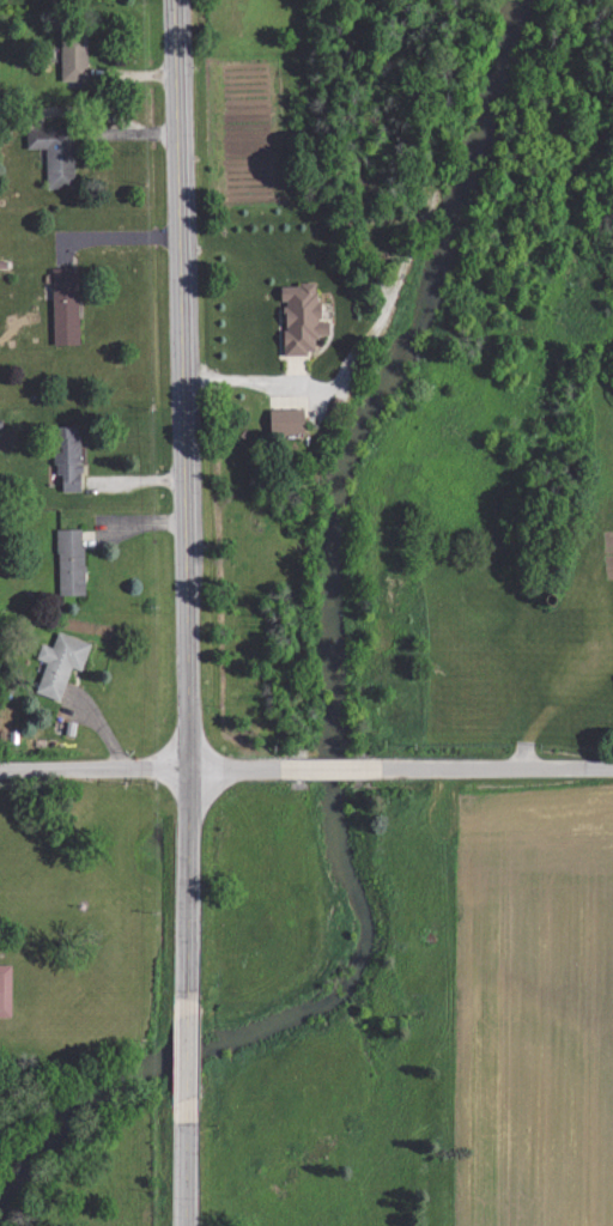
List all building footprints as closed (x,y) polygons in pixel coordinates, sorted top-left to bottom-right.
[(89,40),(63,40),(64,80),(90,80),(89,40)] [(49,187),(76,187),(75,128),(29,129),(29,149),(48,148),(49,187)] [(82,344),(80,267),(55,268),(56,344),(82,344)] [(287,353),(318,353),(318,335),(333,335),(333,321),(322,322),(322,283),(284,284),(284,301),(287,301),(287,353)] [(273,409),(274,433),(307,433),(307,409),(273,409)] [(65,492),(85,491),(82,425),(57,426),(59,474),(64,474),(65,492)] [(61,595),(86,594),(85,528),(59,529),(61,595)] [(48,662),(38,692),(62,700),(73,666),(84,670),(93,643),(60,631),(55,648),(46,645),(41,659),(48,662)] [(13,1017),(14,965),(0,964),(0,1017),(13,1017)]
